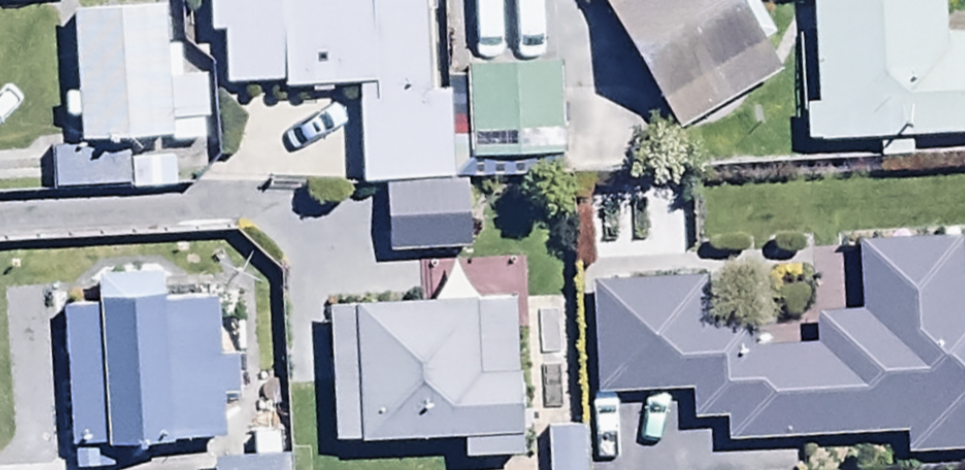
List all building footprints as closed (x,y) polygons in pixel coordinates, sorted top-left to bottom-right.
[(444,95),(419,95),(418,0),(203,0),(203,37),(221,37),(222,86),(278,85),(279,92),(356,91),(357,186),(381,185),(445,185),(444,95)] [(727,0),(597,0),(674,135),(772,79),(752,45),(768,36),(747,0),(727,0)] [(808,108),(799,108),(799,143),(875,142),(876,161),(907,161),(907,141),(964,141),(964,35),(941,36),(940,0),(807,0),(808,108)] [(60,123),(73,122),(74,145),(164,140),(163,126),(203,124),(200,75),(173,77),(171,50),(159,51),(157,7),(67,13),(71,97),(58,98),(60,123)] [(552,69),(461,70),(462,163),(553,162),(552,69)] [(44,153),(46,193),(125,189),(125,197),(172,194),(171,163),(124,165),(123,150),(44,153)] [(465,184),(445,185),(381,185),(381,258),(466,257),(465,184)] [(588,288),(592,397),(688,393),(690,423),(723,422),(723,444),(898,436),(899,458),(964,455),(964,283),(958,284),(956,240),(854,244),(858,315),(811,317),(812,347),(750,350),(749,323),(701,325),(699,277),(626,280),(626,286),(588,288)] [(240,328),(211,329),(210,304),(157,306),(156,276),(90,279),(92,311),(60,312),(65,445),(216,440),(215,400),(243,399),(240,328)] [(510,303),(325,306),(328,445),(458,443),(458,459),(513,458),(510,303)] [(544,432),(545,469),(582,469),(582,431),(544,432)] [(208,469),(285,469),(285,461),(207,462),(208,469)]
